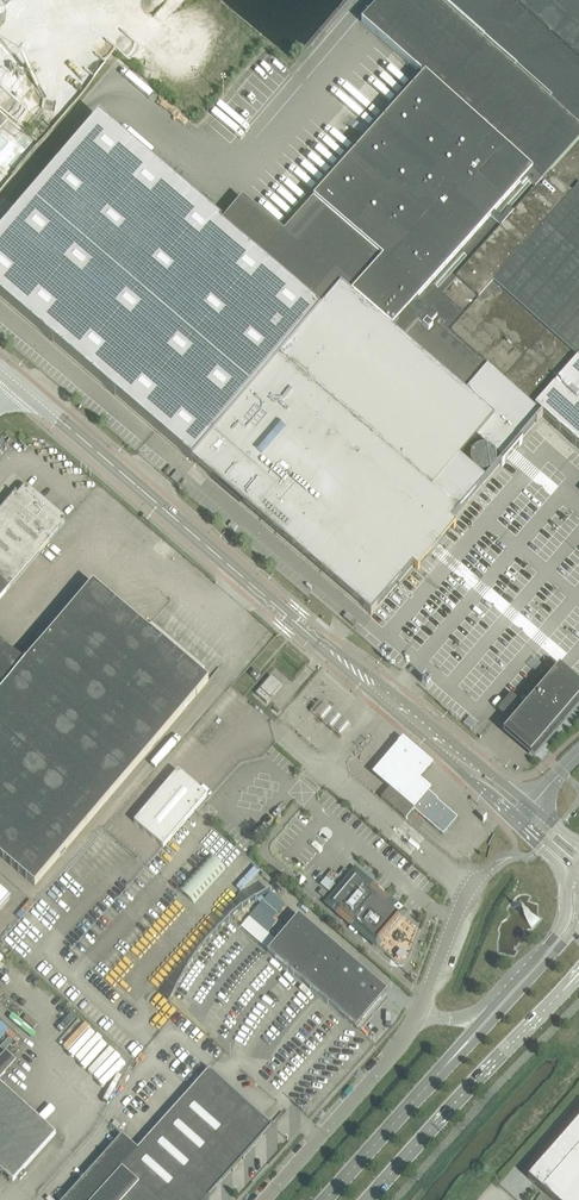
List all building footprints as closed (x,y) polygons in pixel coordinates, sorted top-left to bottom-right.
[(0,232),(0,297),(371,615),(413,566),(418,571),(421,567),(419,566),(452,528),(453,529),(456,526),(451,522),(528,432),(536,423),(537,423),(543,416),(578,448),(578,0),(382,0),(362,22),(420,73),(425,77),(284,235),(278,230),(242,199),(222,223),(99,117),(0,232)] [(65,519),(28,488),(24,488),(18,495),(15,493),(0,511),(0,599),(65,523),(65,519)] [(0,654),(0,856),(35,885),(208,682),(93,583),(19,670),(0,654)] [(260,675),(257,672),(255,671),(251,676),(256,680),(260,675)] [(256,694),(267,704),(282,686),(271,677),(256,694)] [(532,711),(512,694),(498,711),(518,728),(512,735),(530,751),(570,704),(552,688),(532,711)] [(274,710),(279,715),(283,710),(278,706),(274,710)] [(403,743),(374,778),(415,813),(432,794),(421,785),(434,769),(403,743)] [(178,772),(135,822),(164,847),(207,796),(178,772)] [(390,788),(381,798),(406,819),(414,810),(443,835),(458,818),(427,792),(413,808),(390,788)] [(210,855),(178,889),(194,904),(226,869),(210,855)] [(379,940),(381,941),(401,919),(399,917),(402,913),(392,905),(394,903),(381,891),(379,893),(355,873),(330,903),(376,943),(379,940)] [(323,897),(327,893),(322,889),(318,893),(323,897)] [(10,899),(0,890),(0,911),(10,899)] [(267,952),(354,1027),(386,990),(298,916),(267,952)] [(0,1058),(0,1079),(16,1061),(6,1052),(0,1058)] [(64,1199),(205,1199),(208,1197),(271,1126),(209,1070),(137,1149),(122,1136),(110,1148),(64,1199)] [(13,1181),(17,1177),(20,1180),(27,1173),(23,1170),(55,1134),(0,1085),(0,1170),(13,1181)] [(528,1178),(553,1199),(578,1199),(578,1120),(528,1178)]
